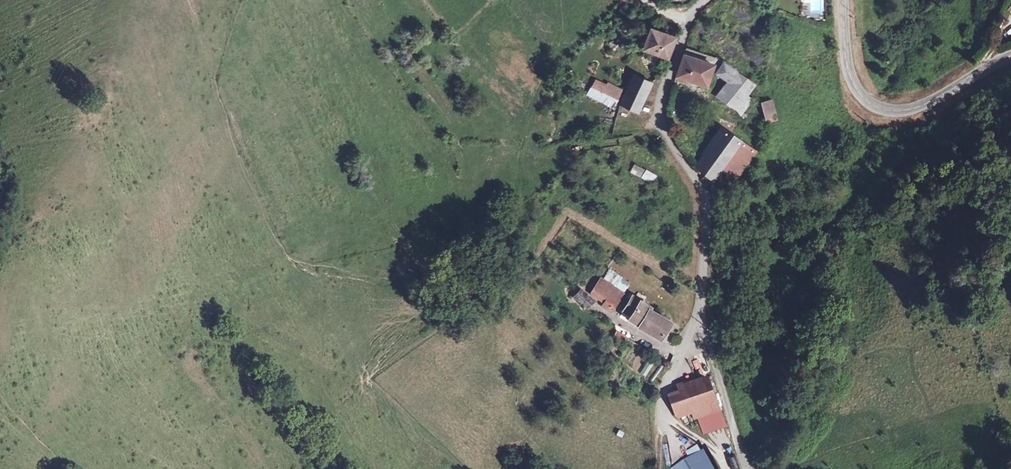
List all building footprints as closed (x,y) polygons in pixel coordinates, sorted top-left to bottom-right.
[(672,40),(649,32),(644,49),(665,57),(672,40)] [(715,63),(687,51),(679,74),(705,85),(715,63)] [(716,76),(730,84),(727,90),(744,100),(752,84),(721,67),(716,76)] [(652,75),(634,70),(629,90),(647,96),(652,75)] [(616,107),(623,90),(595,78),(587,95),(616,107)] [(629,90),(627,98),(644,105),(647,96),(629,90)] [(770,97),(761,101),(767,120),(777,118),(771,98),(770,97)] [(758,145),(743,135),(726,123),(706,152),(724,164),(738,174),(758,145)] [(706,152),(699,163),(716,175),(724,164),(706,152)] [(634,165),(630,173),(641,179),(645,170),(634,165)] [(656,178),(647,170),(643,174),(636,166),(632,170),(649,186),(656,178)] [(623,293),(601,277),(589,292),(604,303),(608,297),(616,303),(623,293)] [(578,289),(572,296),(585,308),(592,300),(578,289)] [(629,313),(628,315),(639,323),(638,325),(660,339),(671,323),(648,309),(649,306),(632,295),(622,309),(629,313)] [(608,297),(604,303),(603,304),(611,310),(616,303),(608,297)] [(616,331),(612,340),(626,346),(629,337),(616,331)] [(693,371),(708,366),(703,354),(689,360),(693,371)] [(648,376),(651,365),(644,363),(641,375),(648,376)] [(709,377),(683,387),(687,399),(678,402),(681,411),(698,405),(717,397),(709,377)] [(717,397),(698,405),(707,427),(726,419),(717,397)] [(704,452),(674,464),(675,468),(712,468),(704,452)]
